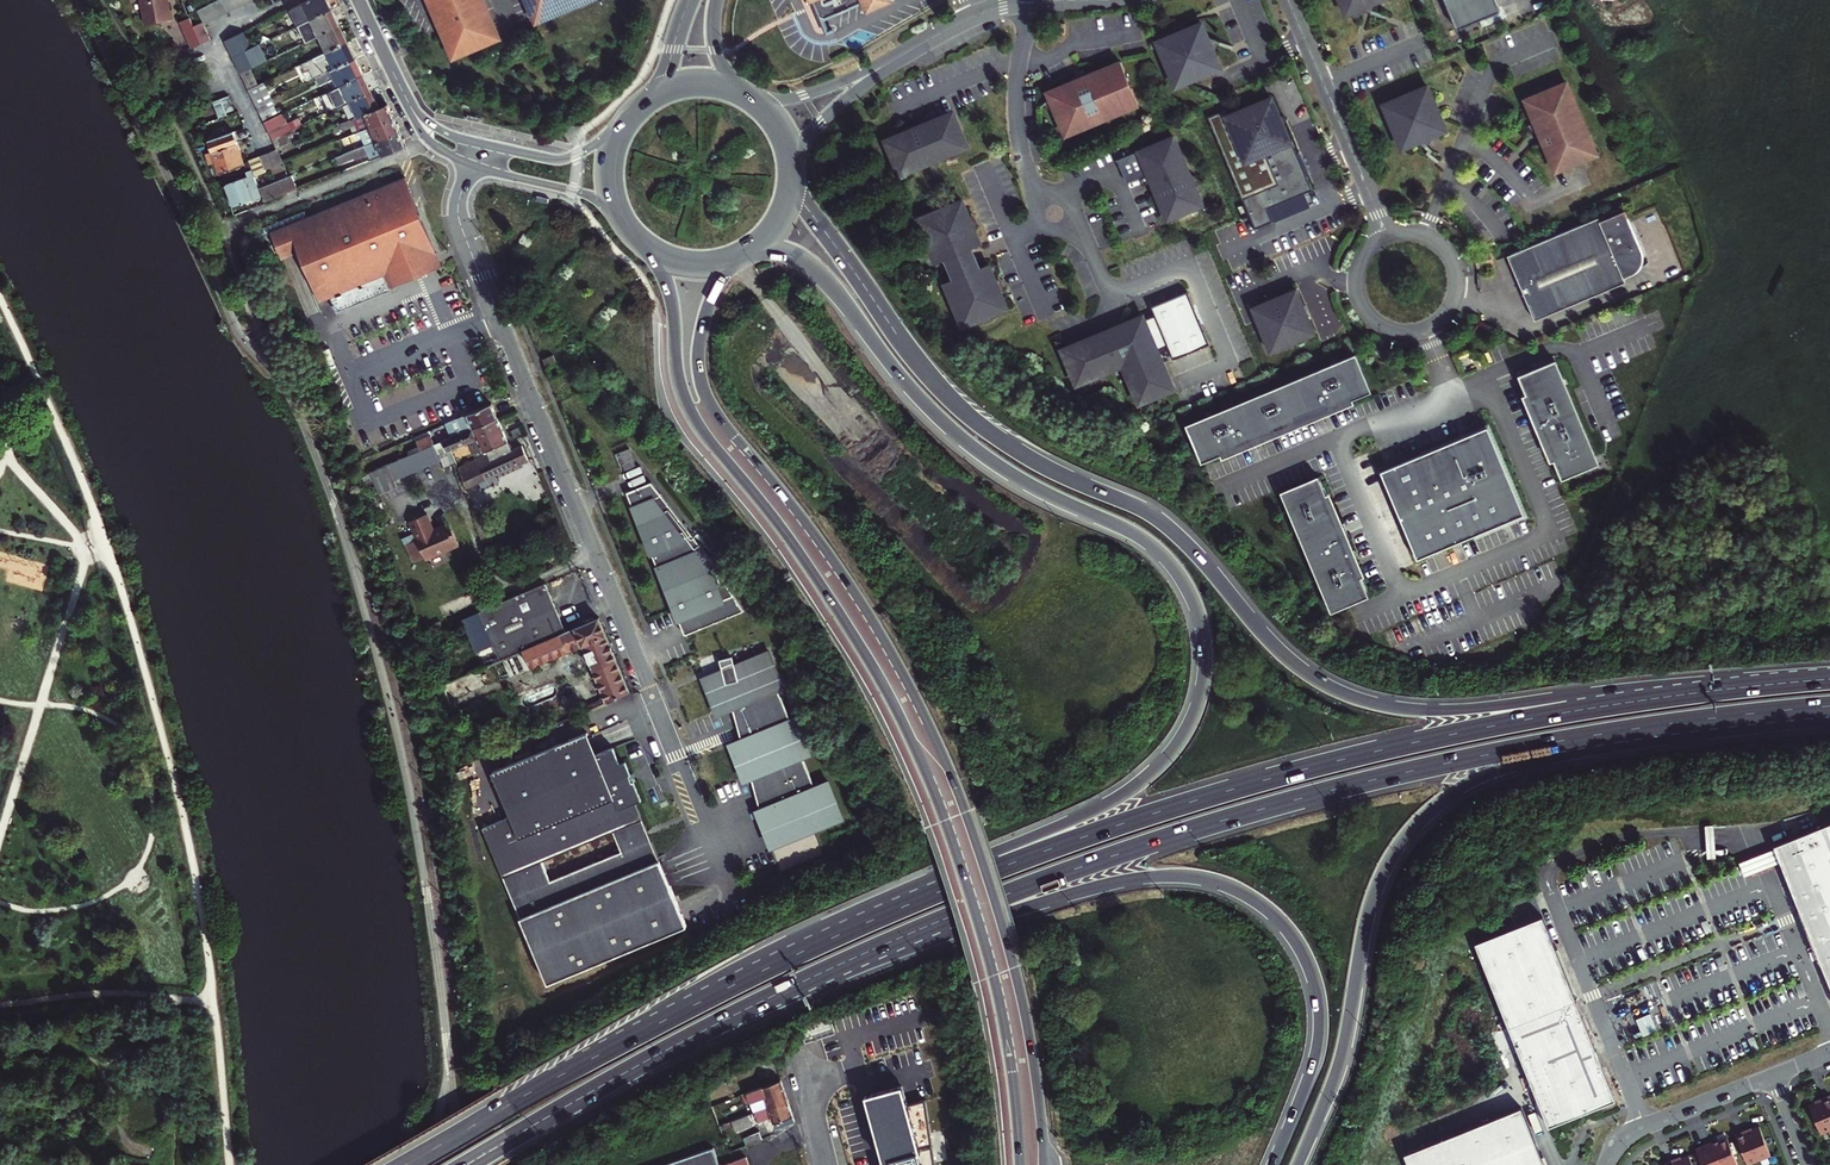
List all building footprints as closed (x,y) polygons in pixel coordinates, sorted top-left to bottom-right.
[(144,27),(172,21),(168,0),(138,0),(144,27)] [(197,13),(201,22),(203,26),(255,0),(221,0),(197,13)] [(297,29),(330,13),(324,0),(315,0),(289,12),(297,29)] [(452,62),(504,41),(487,0),(426,0),(452,62)] [(536,26),(597,0),(525,0),(536,26)] [(810,6),(813,5),(819,22),(824,23),(862,7),(864,12),(866,16),(889,6),(887,1),(886,0),(807,0),(810,6)] [(1346,19),(1393,0),(1339,0),(1346,19)] [(1457,30),(1499,11),(1494,0),(1444,0),(1457,30)] [(338,30),(330,13),(297,29),(305,46),(316,40),(338,30)] [(191,26),(187,17),(177,22),(190,49),(199,45),(191,26)] [(1224,70),(1204,20),(1155,40),(1175,90),(1224,70)] [(201,22),(191,26),(199,45),(209,40),(203,26),(201,22)] [(1063,25),(1054,25),(1055,34),(1064,34),(1063,25)] [(346,46),(338,30),(316,40),(324,56),(346,46)] [(224,44),(232,61),(254,50),(246,33),(224,44)] [(354,62),(346,46),(324,56),(302,68),(310,84),(319,79),(354,62)] [(254,50),(232,61),(239,77),(251,72),(267,64),(259,48),(254,50)] [(362,78),(354,62),(319,79),(322,86),(327,84),(332,93),(362,78)] [(1118,63),(1045,94),(1063,136),(1136,105),(1118,63)] [(247,94),(258,89),(251,72),(239,77),(247,94)] [(362,78),(332,93),(313,102),(322,119),(348,106),(370,95),(362,78)] [(1451,129),(1429,81),(1380,104),(1402,152),(1451,129)] [(1594,153),(1564,81),(1523,99),(1553,170),(1594,153)] [(264,87),(258,89),(247,94),(255,110),(264,106),(270,102),(264,87)] [(348,106),(355,121),(378,112),(370,95),(348,106)] [(1273,113),(1267,97),(1223,115),(1220,108),(1202,115),(1245,218),(1249,228),(1305,205),(1299,191),(1307,188),(1302,174),(1305,173),(1295,151),(1292,152),(1287,139),(1284,140),(1278,124),(1282,116),(1273,113)] [(218,123),(229,119),(228,118),(236,115),(231,100),(212,107),(218,123)] [(272,122),(264,106),(255,110),(263,127),(272,122)] [(350,131),(353,138),(393,122),(388,108),(378,112),(355,121),(338,128),(341,134),(350,131)] [(971,149),(955,110),(884,141),(900,178),(971,149)] [(287,135),(288,134),(281,118),(272,122),(263,127),(271,143),(287,135)] [(393,122),(353,138),(342,143),(345,150),(362,143),(364,149),(399,135),(393,122)] [(1182,164),(1169,134),(1114,157),(1124,179),(1145,171),(1140,178),(1152,188),(1165,218),(1199,204),(1190,182),(1194,174),(1182,164)] [(271,143),(276,154),(291,147),(292,147),(287,135),(271,143)] [(371,161),(404,148),(399,135),(364,149),(336,162),(338,169),(369,157),(371,161)] [(244,170),(232,137),(209,145),(221,178),(244,170)] [(280,169),(275,155),(251,165),(257,181),(267,177),(267,174),(280,169)] [(251,171),(245,173),(247,179),(225,188),(234,208),(262,197),(251,171)] [(404,177),(269,234),(281,261),(298,254),(319,304),(329,299),(338,316),(394,293),(392,288),(442,267),(436,255),(421,217),(404,177)] [(269,205),(300,192),(295,179),(263,192),(269,205)] [(979,240),(961,197),(913,217),(932,262),(940,258),(948,278),(940,282),(958,326),(1005,307),(986,261),(979,264),(970,244),(979,240)] [(1537,319),(1626,280),(1625,277),(1636,273),(1632,263),(1645,257),(1622,205),(1508,255),(1537,319)] [(1491,250),(1475,254),(1479,268),(1495,264),(1491,250)] [(1265,299),(1248,306),(1267,349),(1311,332),(1292,287),(1276,294),(1262,292),(1265,299)] [(1139,313),(1058,347),(1073,381),(1119,362),(1134,400),(1170,386),(1153,348),(1164,343),(1169,356),(1205,341),(1183,288),(1147,304),(1151,312),(1140,317),(1139,313)] [(551,341),(542,345),(546,355),(555,351),(551,341)] [(1355,355),(1184,426),(1200,463),(1218,455),(1220,459),(1251,446),(1324,417),(1354,404),(1352,400),(1371,391),(1355,355)] [(1563,481),(1598,465),(1554,362),(1518,377),(1563,481)] [(466,489),(529,462),(523,448),(514,452),(494,405),(445,426),(451,441),(438,447),(434,437),(420,443),(424,453),(374,475),(379,485),(473,444),(478,456),(456,465),(466,489)] [(1505,468),(1490,429),(1382,474),(1419,560),(1526,515),(1505,468)] [(1318,476),(1281,492),(1331,611),(1369,596),(1360,577),(1365,575),(1345,529),(1330,493),(1326,495),(1318,476)] [(627,491),(685,633),(744,609),(651,480),(627,491)] [(459,544),(449,523),(433,530),(426,514),(409,522),(427,560),(459,544)] [(501,660),(568,631),(547,583),(479,612),(501,660)] [(630,692),(600,618),(568,631),(501,660),(444,685),(452,707),(585,647),(607,701),(630,692)] [(723,668),(702,676),(718,715),(734,709),(742,736),(728,742),(745,783),(753,779),(761,807),(755,809),(772,849),(846,819),(830,779),(814,785),(803,759),(814,755),(797,714),(790,717),(779,691),(787,688),(771,648),(735,663),(732,656),(720,659),(723,668)] [(544,714),(546,719),(569,709),(558,683),(528,696),(525,688),(515,692),(527,721),(544,714)] [(505,881),(544,865),(616,834),(645,822),(635,801),(643,798),(636,782),(631,784),(628,778),(634,776),(628,761),(623,763),(617,751),(602,757),(591,733),(503,770),(521,813),(483,829),(505,881)] [(472,830),(482,826),(478,817),(469,821),(472,830)] [(544,865),(505,881),(548,983),(688,925),(645,822),(616,834),(623,851),(551,881),(544,865)] [(1829,987),(1829,823),(1772,846),(1829,987)] [(1470,939),(1545,1122),(1626,1090),(1554,904),(1470,939)] [(768,1097),(772,1109),(790,1102),(782,1080),(752,1093),(755,1103),(768,1097)] [(903,1086),(865,1096),(884,1164),(935,1164),(926,1099),(908,1104),(903,1086)] [(1829,1095),(1821,1098),(1822,1101),(1809,1106),(1820,1133),(1829,1128),(1829,1096),(1829,1095)] [(772,1109),(759,1113),(763,1125),(775,1121),(779,1131),(796,1124),(790,1102),(772,1109)] [(1406,1164),(1542,1164),(1537,1153),(1517,1103),(1400,1150),(1406,1164)] [(753,1116),(737,1122),(740,1134),(758,1127),(753,1116)] [(1735,1134),(1747,1163),(1770,1154),(1759,1127),(1745,1133),(1744,1130),(1735,1134)] [(745,1151),(762,1144),(759,1135),(742,1141),(745,1151)] [(1696,1149),(1702,1164),(1733,1164),(1737,1163),(1727,1139),(1712,1145),(1711,1143),(1696,1149)] [(714,1147),(661,1164),(720,1164),(714,1147)] [(1541,1152),(1537,1153),(1542,1164),(1546,1164),(1541,1152)] [(1666,1164),(1694,1164),(1689,1155),(1675,1161),(1674,1158),(1665,1162),(1666,1164)] [(720,1164),(750,1164),(747,1156),(720,1164)]
